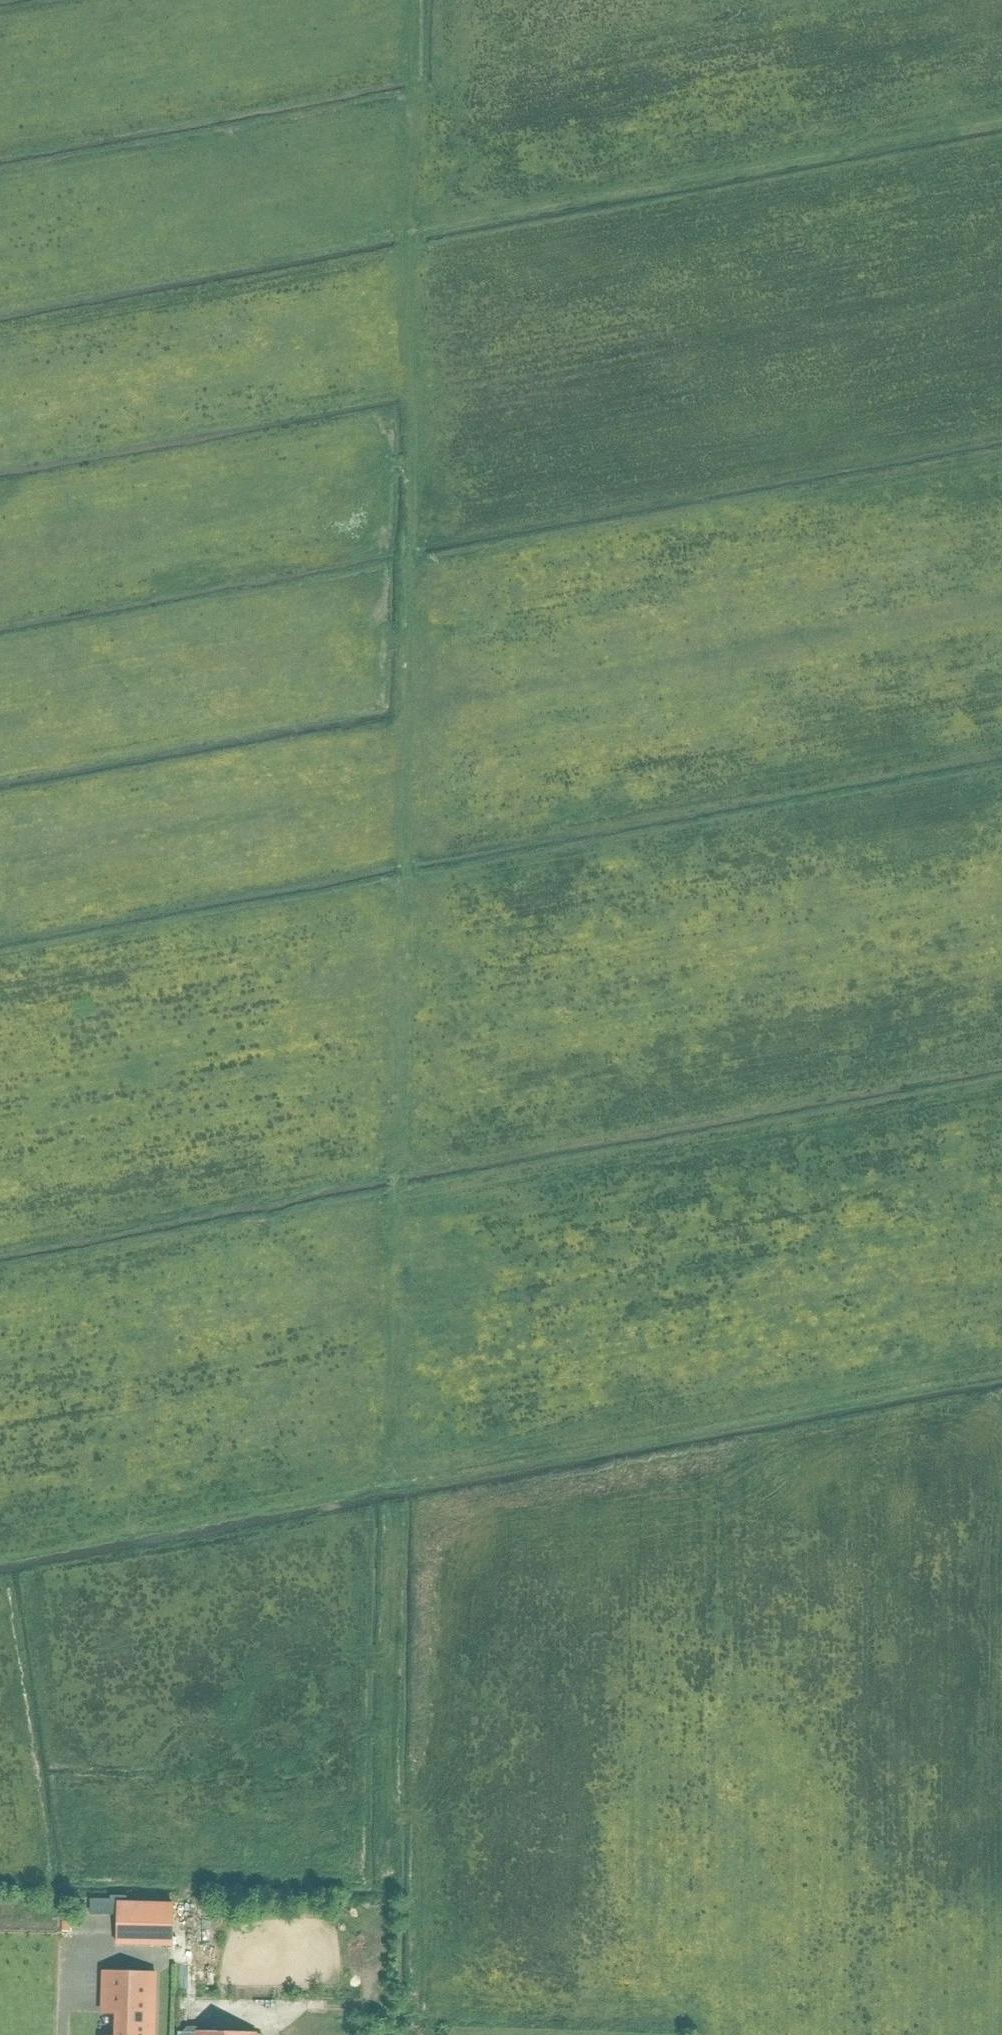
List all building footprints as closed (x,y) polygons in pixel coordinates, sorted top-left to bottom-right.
[(169,1944),(171,1903),(123,1902),(120,1943),(169,1944)] [(103,2000),(102,2013),(115,2013),(115,2034),(152,2034),(154,1973),(126,1973),(125,2001),(103,2000)]
